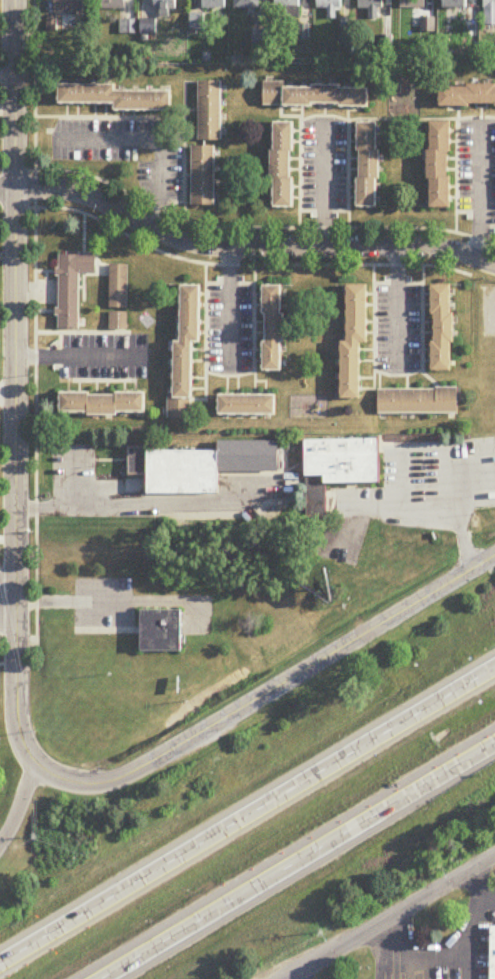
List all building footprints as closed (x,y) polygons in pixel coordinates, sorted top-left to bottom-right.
[(84,14),(84,0),(55,0),(55,14),(84,14)] [(126,11),(126,0),(96,0),(96,11),(126,11)] [(177,14),(177,0),(154,0),(154,14),(177,14)] [(201,11),(225,11),(225,0),(201,0),(201,11)] [(259,10),(259,0),(233,0),(233,10),(259,10)] [(299,0),(274,0),(274,10),(299,10),(299,0)] [(341,0),(316,0),(316,10),(327,10),(327,21),(336,21),(336,11),(341,11),(341,0)] [(368,11),(368,22),(379,22),(379,12),(383,12),(383,0),(357,0),(357,11),(368,11)] [(425,0),(401,0),(401,11),(425,11),(425,0)] [(467,0),(442,0),(442,10),(467,10),(467,0)] [(483,26),(494,26),(494,0),(483,0),(483,26)] [(203,38),(203,15),(189,15),(189,38),(203,38)] [(198,142),(221,142),(221,82),(198,82),(198,142)] [(263,107),(283,107),(283,108),(369,108),(369,89),(283,88),(283,83),(263,83),(263,107)] [(117,86),(60,86),(60,105),(117,106),(117,112),(173,113),(173,93),(117,92),(117,86)] [(441,86),(441,108),(494,107),(494,86),(441,86)] [(451,210),(451,123),(430,123),(429,209),(451,210)] [(294,209),(294,124),(273,124),(273,209),(294,209)] [(359,124),(359,209),(380,209),(380,124),(359,124)] [(191,207),(214,207),(214,147),(191,147),(191,207)] [(80,331),(80,275),(96,275),(96,255),(58,255),(58,331),(80,331)] [(128,266),(110,266),(110,311),(128,311),(128,266)] [(192,421),(193,344),(201,344),(202,288),(182,288),(181,344),(175,344),(174,399),(167,398),(167,421),(192,421)] [(283,288),(265,288),(264,373),(283,373),(283,288)] [(349,345),(342,345),(343,401),(362,400),(361,344),(368,344),(368,288),(349,288),(349,345)] [(454,288),(434,288),(434,373),(453,373),(454,288)] [(110,332),(127,332),(127,313),(110,313),(110,332)] [(379,391),(379,417),(460,416),(460,390),(379,391)] [(146,395),(62,395),(62,416),(146,416),(146,395)] [(277,398),(220,398),(220,417),(277,417),(277,398)] [(381,441),(306,442),(306,478),(326,478),(326,487),(382,486),(381,441)] [(218,452),(129,452),(129,476),(148,476),(148,496),(220,496),(220,474),(280,474),(280,443),(218,443),(218,452)] [(142,610),(142,652),(184,652),(184,610),(142,610)]
